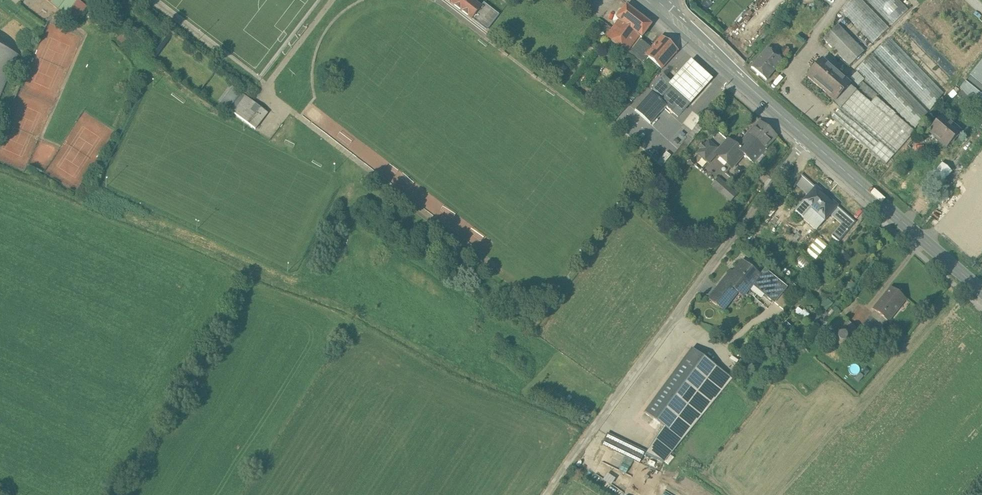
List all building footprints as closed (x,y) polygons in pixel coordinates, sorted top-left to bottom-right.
[(77,0),(47,0),(75,22),(86,7),(77,0)] [(473,17),(481,8),(480,7),(471,0),(452,0),(473,17)] [(840,10),(872,44),(889,28),(863,0),(849,0),(840,10)] [(892,25),(909,10),(899,0),(867,0),(892,25)] [(499,15),(484,3),(480,7),(481,8),(473,17),(488,29),(499,15)] [(651,25),(626,7),(617,18),(619,20),(607,36),(627,52),(640,35),(642,37),(651,25)] [(111,28),(99,18),(95,24),(107,34),(111,28)] [(864,52),(837,24),(823,39),(849,66),(864,52)] [(0,36),(0,96),(18,54),(12,52),(16,43),(0,36)] [(650,48),(645,55),(648,58),(661,70),(678,51),(661,36),(650,48)] [(892,40),(890,37),(871,54),(874,57),(877,55),(930,110),(944,93),(892,40)] [(650,48),(640,40),(630,52),(640,61),(645,55),(650,48)] [(784,46),(777,55),(783,61),(791,52),(784,46)] [(768,48),(752,67),(767,80),(783,61),(777,55),(768,48)] [(874,57),(871,54),(855,69),(914,130),(928,113),(874,57)] [(849,84),(822,61),(807,77),(826,93),(829,90),(837,97),(835,100),(849,84)] [(971,75),(981,84),(981,61),(971,75)] [(666,76),(674,82),(678,76),(671,70),(666,76)] [(704,84),(690,72),(681,82),(694,94),(704,84)] [(674,85),(664,77),(651,93),(660,101),(673,87),(674,85)] [(877,95),(861,81),(856,87),(872,101),(877,95)] [(965,82),(960,89),(962,91),(969,99),(979,109),(981,106),(981,96),(965,82)] [(835,100),(833,102),(840,109),(856,91),(849,84),(835,100)] [(218,101),(221,103),(229,110),(242,94),(233,87),(230,85),(218,101)] [(691,103),(673,87),(660,101),(667,107),(678,117),(691,103)] [(871,103),(856,91),(840,109),(860,126),(863,122),(882,139),(871,152),(886,165),(914,132),(895,115),(895,114),(876,97),(871,103)] [(969,99),(962,91),(957,95),(964,103),(969,99)] [(660,101),(651,93),(635,110),(651,124),(667,107),(660,101)] [(252,102),(242,94),(229,110),(255,130),(268,113),(252,102)] [(960,131),(941,116),(928,131),(939,140),(938,141),(944,146),(945,145),(946,146),(960,131)] [(736,148),(736,149),(743,155),(753,163),(764,150),(776,136),(760,122),(736,148)] [(719,151),(709,141),(697,154),(708,164),(719,152),(719,151)] [(736,148),(728,141),(719,151),(719,152),(727,158),(726,159),(733,166),(743,155),(736,149),(736,148)] [(764,150),(753,163),(756,166),(767,154),(764,150)] [(944,162),(929,179),(939,188),(954,170),(944,162)] [(816,188),(802,176),(795,184),(808,196),(816,188)] [(720,177),(713,186),(732,201),(739,192),(720,177)] [(836,206),(816,188),(808,196),(804,201),(825,219),(830,213),(836,206)] [(825,219),(804,201),(794,212),(801,218),(803,216),(817,228),(825,219)] [(856,223),(836,206),(830,213),(841,223),(832,235),(840,242),(856,223)] [(820,237),(807,250),(816,258),(828,244),(820,237)] [(785,288),(765,271),(761,277),(744,263),(735,276),(731,273),(724,282),(726,284),(721,290),(719,288),(709,300),(719,308),(724,302),(725,303),(735,291),(740,295),(750,283),(774,302),(781,293),(785,288)] [(885,296),(884,296),(873,310),(874,311),(886,321),(887,322),(905,300),(892,289),(885,296)] [(786,297),(781,293),(774,302),(784,310),(792,301),(786,296),(786,297)] [(874,311),(861,327),(873,337),(886,321),(874,311)] [(862,348),(864,340),(862,332),(857,326),(850,321),(842,320),(834,322),(827,326),(823,333),(821,341),(823,349),(828,356),(835,360),(843,362),(851,360),(858,355),(862,348)] [(716,367),(692,349),(645,413),(663,427),(669,431),(716,367)] [(716,367),(669,431),(663,427),(646,454),(664,462),(732,379),(716,367)] [(644,451),(607,433),(601,445),(639,464),(644,451)]
